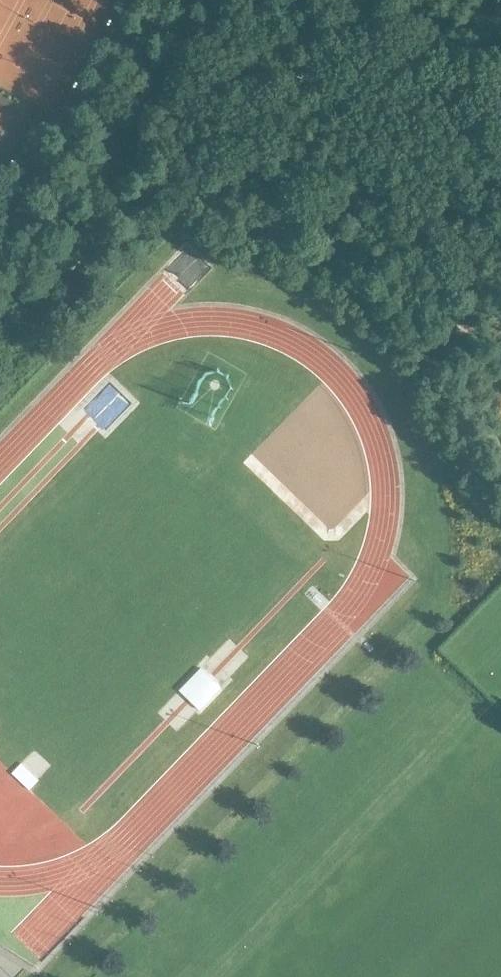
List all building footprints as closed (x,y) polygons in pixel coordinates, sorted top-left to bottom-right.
[(224,663),(208,686),(226,698),(242,675),(224,663)] [(25,782),(16,791),(30,804),(38,795),(25,782)] [(79,819),(65,832),(76,844),(90,831),(79,819)]
